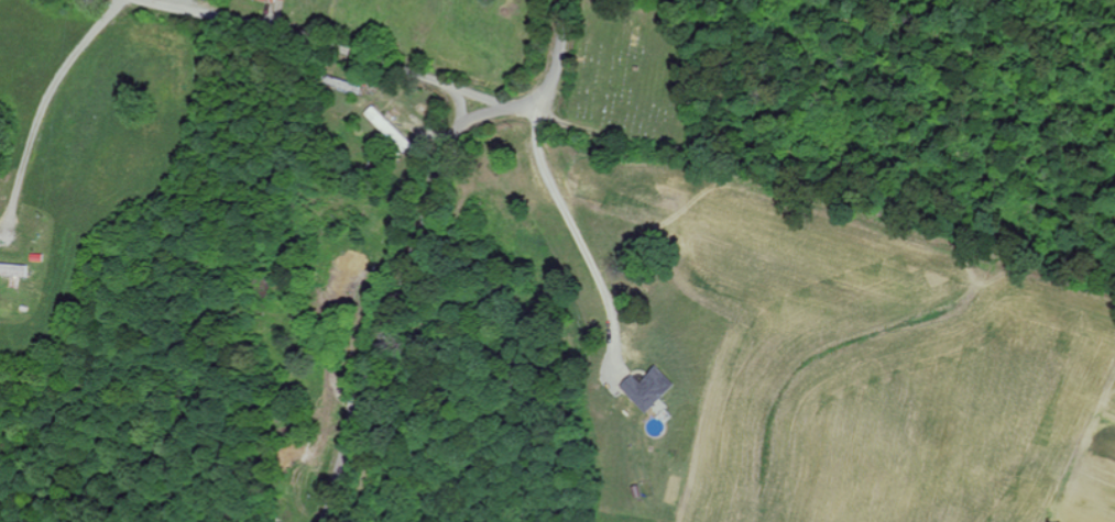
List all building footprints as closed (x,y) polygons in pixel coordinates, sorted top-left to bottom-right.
[(372,104),(364,113),(406,153),(415,144),(372,104)] [(29,264),(0,263),(0,274),(28,275),(29,264)] [(629,373),(616,387),(646,414),(673,383),(653,365),(638,381),(629,373)] [(658,414),(643,427),(654,438),(676,417),(660,399),(652,406),(658,414)]
